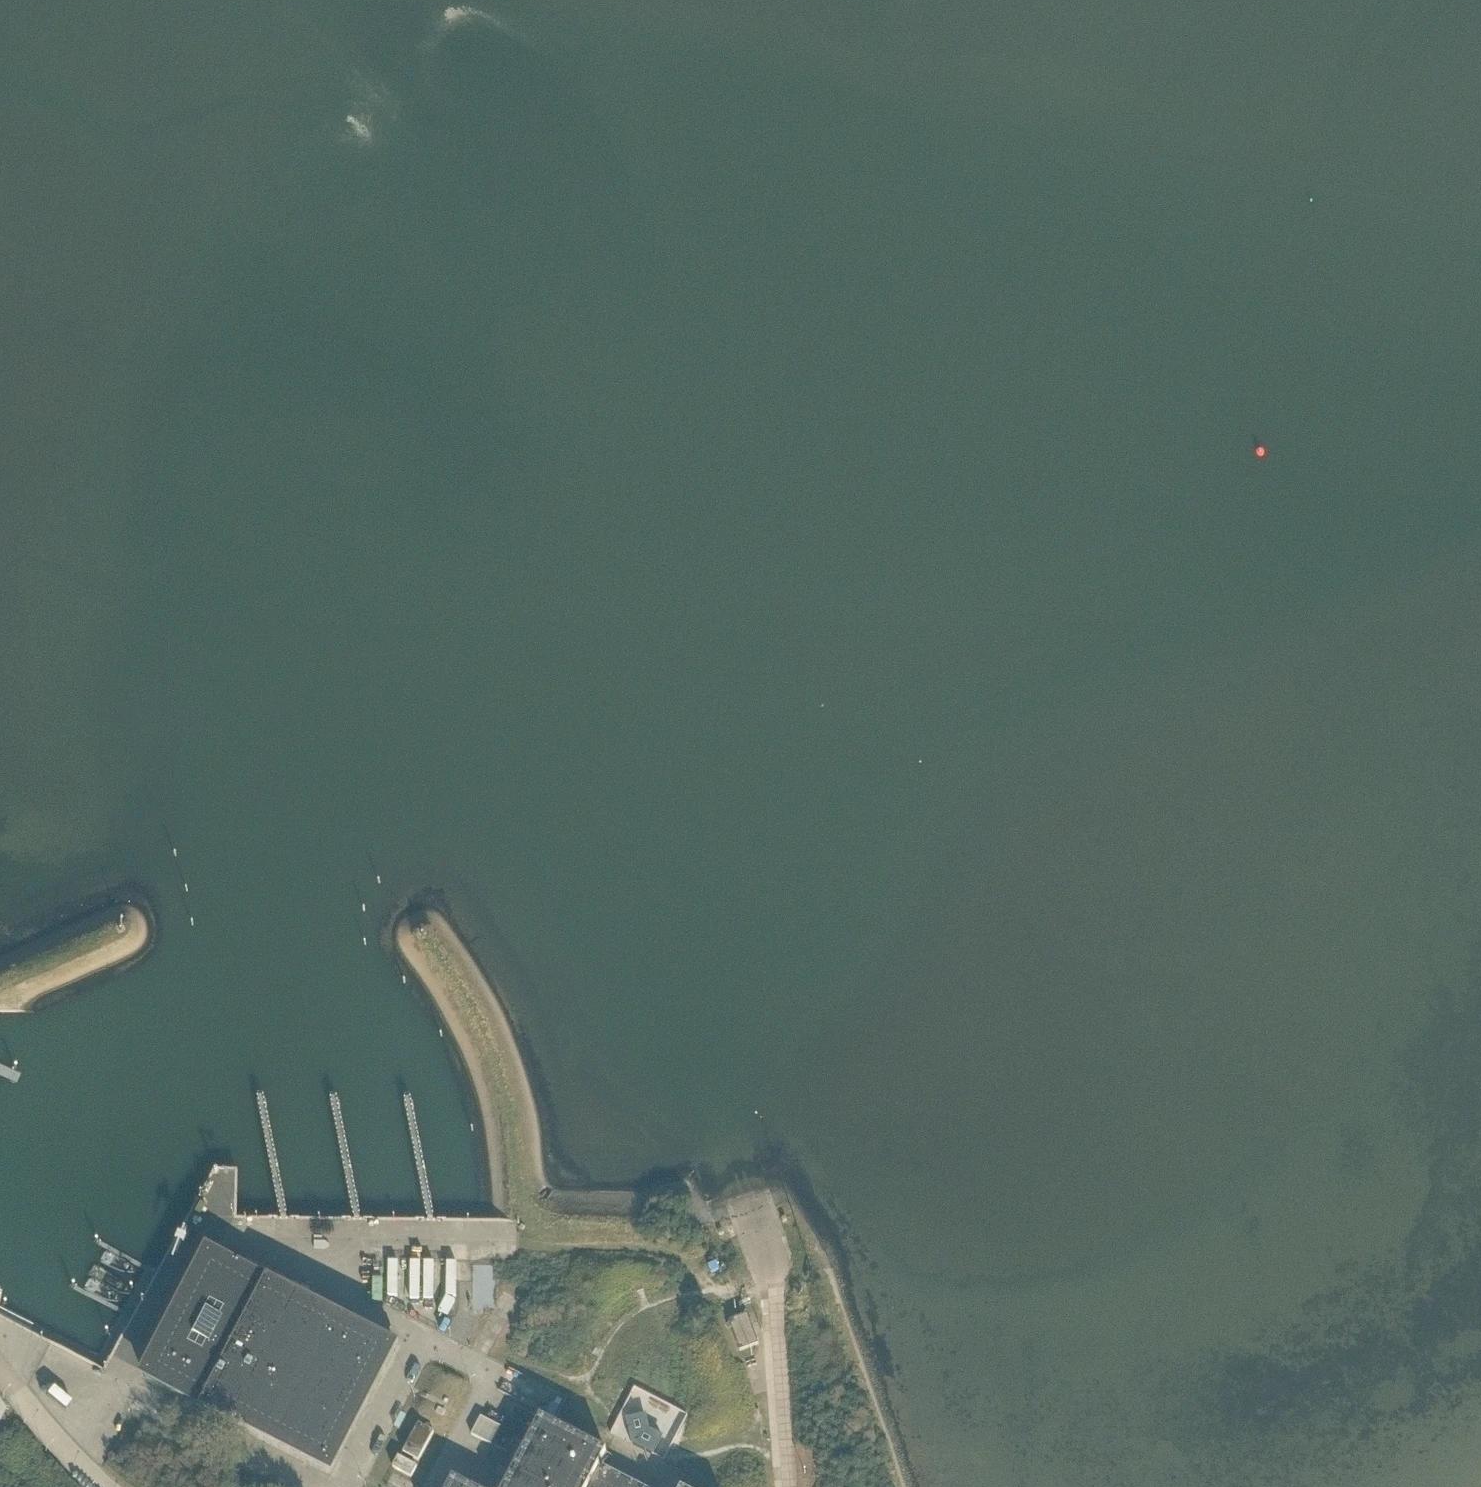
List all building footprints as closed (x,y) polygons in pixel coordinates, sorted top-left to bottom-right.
[(149,1374),(146,1379),(202,1407),(201,1408),(211,1413),(211,1412),(227,1421),(235,1425),(240,1428),(305,1462),(306,1461),(309,1463),(309,1464),(330,1474),(353,1429),(352,1429),(354,1425),(355,1426),(362,1413),(360,1412),(365,1400),(367,1402),(375,1387),(373,1386),(375,1383),(377,1383),(380,1377),(378,1376),(384,1365),(386,1366),(397,1344),(391,1341),(390,1342),(379,1337),(380,1335),(361,1326),(355,1323),(355,1322),(326,1307),(326,1308),(322,1306),(322,1305),(318,1303),(318,1304),(306,1298),(307,1297),(294,1291),(283,1286),(283,1285),(269,1278),(268,1279),(241,1265),(233,1261),(218,1253),(217,1252),(213,1250),(199,1277),(192,1292),(191,1291),(188,1298),(187,1302),(186,1301),(163,1346),(162,1350),(161,1350),(149,1373),(149,1374)] [(749,1313),(730,1320),(730,1322),(741,1350),(759,1344),(756,1334),(752,1323),(749,1315),(749,1313)] [(604,1467),(601,1466),(601,1465),(608,1453),(541,1419),(535,1431),(509,1418),(501,1433),(502,1433),(495,1446),(508,1452),(515,1440),(527,1446),(514,1471),(510,1479),(510,1480),(506,1486),(643,1486),(604,1467)] [(420,1423),(404,1452),(419,1460),(435,1431),(420,1423)] [(657,1433),(648,1450),(654,1454),(663,1436),(657,1433)] [(399,1457),(394,1467),(412,1477),(418,1466),(399,1457)] [(449,1486),(470,1486),(454,1479),(449,1486)]
